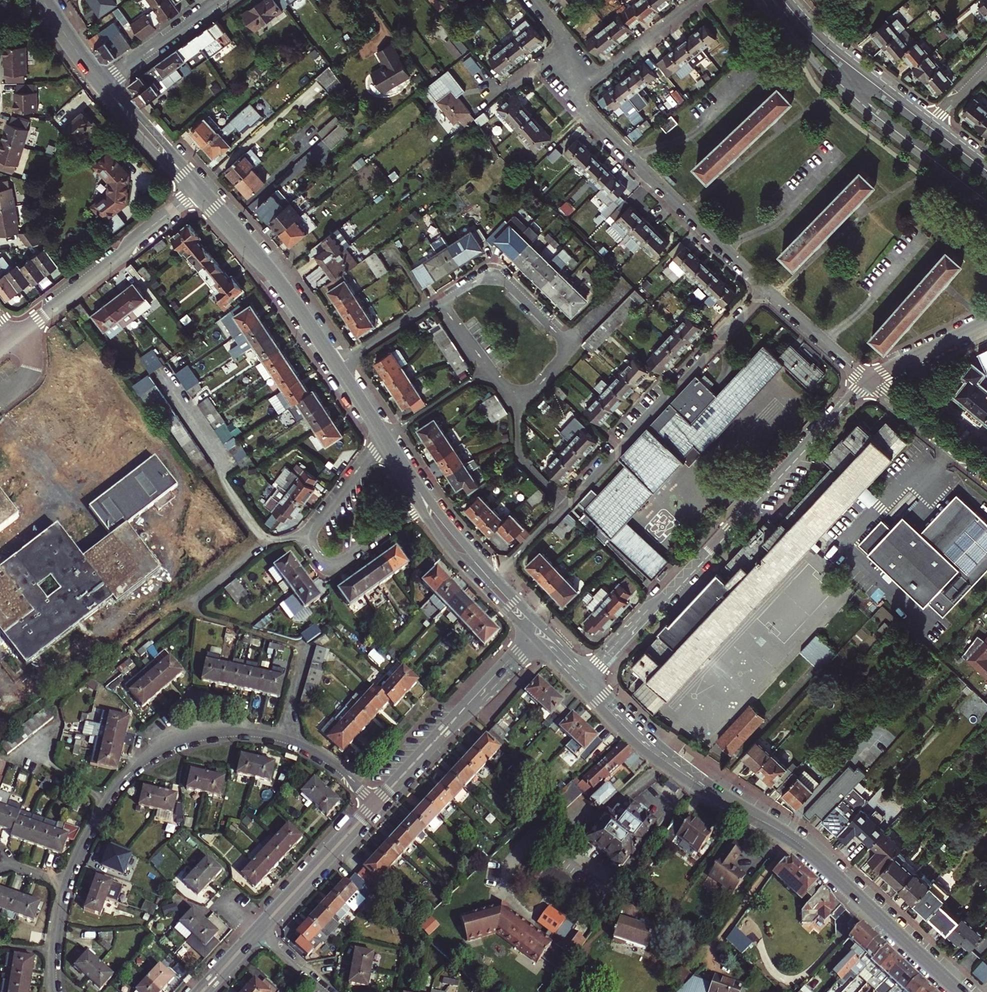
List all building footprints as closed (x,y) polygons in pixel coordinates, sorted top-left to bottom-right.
[(116,3),(113,0),(91,0),(100,14),(116,3)] [(163,25),(181,13),(180,11),(173,0),(148,0),(154,9),(131,25),(141,40),(156,30),(154,27),(160,22),(163,25)] [(255,29),(282,10),(275,0),(263,0),(244,14),(255,29)] [(645,21),(658,10),(651,0),(638,0),(627,9),(637,22),(642,18),(645,21)] [(658,10),(671,0),(651,0),(658,10)] [(978,7),(986,17),(986,0),(978,7)] [(633,30),(630,28),(637,22),(627,9),(624,6),(617,11),(621,15),(607,26),(619,41),(633,30)] [(225,47),(234,40),(219,19),(210,26),(225,47)] [(883,47),(898,34),(905,28),(898,19),(891,25),(886,20),(871,33),(883,47)] [(955,32),(952,29),(948,24),(943,19),(938,23),(949,37),(955,32)] [(952,29),(957,24),(953,19),(948,24),(952,29)] [(702,49),(716,38),(705,24),(692,35),(702,49)] [(517,36),(530,52),(545,41),(532,25),(517,36)] [(109,61),(132,46),(118,26),(111,31),(109,28),(90,41),(102,60),(109,61)] [(210,57),(225,47),(210,26),(196,36),(210,57)] [(605,52),(619,41),(607,26),(587,42),(597,55),(603,50),(605,52)] [(463,54),(469,49),(456,34),(450,38),(445,43),(456,58),(462,53),(463,54)] [(902,54),(909,48),(899,35),(898,34),(883,47),(894,60),(902,54)] [(707,55),(702,49),(692,35),(678,46),(694,66),(707,55)] [(210,57),(196,36),(178,49),(187,61),(193,69),(210,57)] [(517,63),(530,52),(517,36),(504,47),(517,63)] [(913,67),(928,54),(917,41),(914,43),(909,48),(902,54),(913,67)] [(382,93),(410,77),(392,44),(378,52),(385,65),(371,74),(382,93)] [(25,73),(27,73),(26,45),(3,46),(4,64),(5,65),(5,73),(7,73),(7,80),(25,80),(25,73)] [(695,68),(694,66),(678,46),(656,62),(667,76),(675,70),(682,79),(695,68)] [(503,74),(517,63),(504,47),(490,58),(503,74)] [(134,96),(142,105),(184,76),(178,68),(187,61),(178,49),(149,70),(156,79),(137,93),(134,96)] [(475,72),(480,67),(475,61),(477,59),(473,54),(466,61),(475,72)] [(925,80),(940,67),(928,54),(913,67),(925,80)] [(643,86),(657,76),(646,62),(632,73),(643,86)] [(332,97),(345,86),(332,69),(330,66),(316,78),(332,97)] [(936,93),(951,81),(940,67),(925,80),(936,93)] [(130,84),(137,93),(156,79),(149,70),(130,84)] [(706,82),(712,77),(706,70),(700,75),(706,82)] [(629,97),(643,86),(632,73),(618,84),(629,97)] [(700,86),(706,82),(700,75),(695,79),(700,86)] [(17,110),(40,110),(40,90),(37,90),(37,82),(19,83),(19,90),(16,90),(17,110)] [(615,108),(629,97),(618,84),(604,95),(615,108)] [(794,100),(780,86),(696,164),(709,178),(727,162),(735,154),(769,123),(777,115),(794,100)] [(465,127),(474,119),(450,89),(436,102),(454,124),(459,120),(465,127)] [(517,129),(532,116),(514,95),(511,98),(499,108),(517,129)] [(221,128),(218,131),(203,144),(212,155),(217,150),(221,155),(231,145),(223,136),(234,126),(239,132),(247,125),(249,127),(269,109),(258,96),(229,121),(221,128)] [(976,126),(986,112),(986,109),(974,98),(961,114),(976,126)] [(657,122),(665,115),(658,106),(649,112),(657,122)] [(474,119),(481,128),(492,118),(485,110),(474,119)] [(986,135),(986,112),(976,126),(986,135)] [(87,135),(83,131),(91,124),(83,114),(74,121),(71,121),(67,125),(67,128),(66,129),(78,143),(80,141),(83,141),(86,138),(87,135)] [(203,144),(218,131),(221,128),(209,114),(190,131),(203,144)] [(1,140),(24,147),(29,128),(27,127),(29,120),(11,115),(9,123),(7,122),(1,140)] [(661,124),(667,131),(678,122),(672,115),(661,124)] [(318,132),(323,139),(341,123),(335,116),(318,132)] [(536,151),(552,138),(532,116),(517,129),(536,151)] [(643,132),(652,125),(647,119),(638,126),(643,132)] [(323,139),(330,147),(349,130),(341,123),(323,139)] [(83,131),(87,135),(95,128),(91,124),(83,131)] [(564,151),(577,164),(589,151),(577,139),(564,151)] [(18,164),(24,147),(1,140),(0,145),(0,167),(14,171),(16,164),(18,164)] [(547,155),(553,162),(562,153),(556,147),(547,155)] [(236,183),(253,168),(261,160),(250,148),(225,170),(236,183)] [(577,164),(590,175),(602,163),(589,151),(577,164)] [(117,209),(126,202),(128,174),(111,153),(97,164),(110,180),(109,193),(93,206),(113,231),(127,221),(117,209)] [(590,175),(602,188),(614,175),(602,163),(590,175)] [(249,197),(266,182),(253,168),(236,183),(249,197)] [(877,183),(863,169),(782,251),(796,265),(813,247),(821,239),(852,208),(861,199),(877,183)] [(616,198),(626,187),(614,175),(602,188),(615,200),(606,209),(612,214),(622,203),(616,198)] [(16,207),(13,188),(10,188),(9,181),(0,183),(0,210),(16,207)] [(268,220),(270,219),(289,202),(278,189),(273,194),(272,193),(257,207),(268,220)] [(572,206),(576,202),(571,197),(567,201),(572,206)] [(629,231),(643,218),(625,200),(622,203),(612,214),(617,219),(629,231)] [(279,232),(297,218),(298,217),(300,215),(289,202),(270,219),(277,227),(276,229),(279,232)] [(20,226),(16,207),(0,210),(0,230),(1,237),(19,234),(18,226),(20,226)] [(279,232),(290,246),(309,231),(317,225),(306,211),(300,215),(298,217),(297,218),(279,232)] [(506,249),(521,234),(528,227),(514,214),(508,220),(506,218),(486,239),(492,246),(499,242),(506,249)] [(531,224),(535,220),(530,215),(526,219),(531,224)] [(642,244),(656,230),(643,218),(629,231),(642,244)] [(276,229),(277,227),(270,219),(268,220),(276,229)] [(537,229),(541,226),(535,220),(531,224),(537,229)] [(198,239),(200,237),(189,223),(183,228),(182,227),(172,237),(184,251),(186,249),(198,239)] [(322,263),(344,247),(350,243),(338,227),(322,239),(327,245),(315,254),(322,263)] [(483,248),(479,243),(486,238),(479,227),(461,239),(472,256),(483,248)] [(655,257),(669,243),(656,230),(642,244),(655,257)] [(25,240),(39,237),(34,231),(20,234),(25,240)] [(550,242),(553,238),(548,233),(545,237),(550,242)] [(506,249),(516,259),(530,244),(521,234),(506,249)] [(29,246),(44,243),(39,237),(25,240),(29,246)] [(153,245),(158,251),(167,244),(162,238),(153,245)] [(555,247),(559,244),(553,238),(550,242),(555,247)] [(202,266),(213,257),(198,239),(186,249),(191,255),(192,254),(202,266)] [(461,263),(472,256),(461,239),(450,246),(461,263)] [(686,245),(681,240),(669,253),(673,258),(686,245)] [(516,259),(525,268),(539,253),(530,244),(516,259)] [(679,277),(687,270),(698,257),(686,245),(673,258),(674,258),(670,263),(671,268),(679,277)] [(450,270),(461,263),(450,246),(439,253),(450,270)] [(334,280),(356,265),(344,247),(322,263),(334,280)] [(48,276),(61,266),(47,248),(34,258),(48,276)] [(962,261),(948,249),(873,335),(886,348),(902,330),(910,321),(940,287),(947,278),(962,261)] [(569,260),(572,256),(567,251),(563,255),(569,260)] [(365,259),(369,265),(379,258),(375,252),(365,259)] [(423,287),(450,270),(439,253),(413,271),(417,277),(418,277),(417,278),(423,287)] [(525,268),(534,277),(549,262),(539,253),(525,268)] [(561,268),(567,262),(558,253),(552,259),(561,268)] [(574,266),(578,262),(572,256),(569,260),(574,266)] [(33,282),(22,267),(19,264),(14,269),(4,257),(0,260),(0,266),(21,292),(33,282)] [(218,287),(230,276),(213,257),(202,266),(214,279),(212,280),(218,287)] [(698,281),(710,269),(698,257),(687,270),(698,281)] [(42,281),(48,276),(34,258),(22,267),(33,282),(35,285),(42,281)] [(374,272),(384,264),(379,258),(369,265),(374,272)] [(534,277),(543,286),(558,271),(561,268),(552,259),(549,262),(534,277)] [(136,281),(142,276),(138,271),(131,262),(125,267),(136,281)] [(374,272),(378,279),(389,271),(384,264),(374,272)] [(21,292),(0,266),(0,278),(1,279),(0,279),(0,291),(8,302),(21,292)] [(146,281),(152,276),(144,266),(138,271),(142,276),(146,281)] [(711,294),(723,281),(710,269),(698,281),(711,294)] [(587,279),(591,275),(586,270),(582,273),(587,279)] [(543,286),(553,296),(568,281),(558,271),(543,286)] [(238,293),(237,292),(243,287),(232,274),(230,276),(218,287),(215,289),(223,297),(221,299),(219,301),(225,309),(233,303),(230,300),(238,293)] [(587,279),(593,284),(596,280),(591,275),(587,279)] [(42,281),(46,286),(52,281),(48,276),(42,281)] [(338,307),(355,295),(344,280),(327,291),(338,307)] [(553,296),(562,304),(577,290),(568,281),(553,296)] [(723,306),(735,293),(723,281),(711,294),(723,306)] [(139,313),(150,305),(145,298),(146,297),(134,282),(120,292),(132,308),(134,306),(139,313)] [(645,299),(635,289),(583,343),(589,350),(592,353),(598,347),(615,329),(633,311),(645,299)] [(562,304),(572,314),(586,299),(577,290),(562,304)] [(119,318),(132,308),(120,292),(107,302),(119,318)] [(348,320),(364,309),(355,295),(338,307),(348,320)] [(84,320),(91,315),(81,301),(74,307),(79,314),(84,320)] [(124,326),(119,318),(107,302),(93,313),(105,328),(106,327),(112,335),(124,326)] [(235,306),(233,303),(225,309),(228,312),(235,306)] [(245,329),(261,318),(251,303),(235,314),(245,329)] [(67,313),(72,319),(79,314),(74,307),(67,313)] [(358,335),(375,323),(364,309),(348,320),(358,335)] [(178,321),(182,327),(194,317),(189,311),(178,321)] [(676,327),(691,341),(703,327),(689,314),(676,327)] [(433,328),(438,325),(433,317),(428,320),(433,328)] [(254,344),(271,333),(261,318),(245,329),(238,333),(248,348),(254,344)] [(429,330),(433,337),(445,329),(441,323),(438,325),(433,328),(429,330)] [(679,354),(691,341),(676,327),(664,340),(679,354)] [(434,337),(438,343),(449,336),(445,329),(433,337),(434,337)] [(254,344),(264,359),(280,348),(271,333),(254,344)] [(438,343),(442,350),(453,342),(449,336),(438,343)] [(666,366),(667,366),(679,354),(664,340),(653,353),(653,354),(648,360),(661,372),(666,366)] [(442,350),(446,356),(458,348),(453,342),(442,350)] [(609,538),(626,521),(684,459),(690,465),(785,363),(811,388),(826,372),(814,360),(811,363),(791,343),(779,356),(766,344),(697,418),(693,422),(680,410),(672,402),(621,457),(628,463),(598,495),(591,489),(579,502),(587,511),(579,519),(604,543),(609,538)] [(274,374),(290,363),(280,348),(264,359),(257,364),(267,378),(274,374)] [(446,356),(450,362),(461,355),(458,348),(446,356)] [(152,374),(165,363),(153,349),(143,358),(152,374)] [(385,377),(401,366),(398,362),(404,358),(398,350),(395,350),(392,352),(391,351),(375,362),(385,377)] [(451,364),(454,368),(466,361),(461,355),(450,362),(451,364)] [(637,384),(649,371),(634,357),(622,370),(637,384)] [(401,366),(407,363),(404,358),(398,362),(401,366)] [(454,368),(458,375),(470,367),(466,361),(454,368)] [(274,374),(283,388),(300,377),(290,363),(274,374)] [(985,377),(981,374),(983,372),(973,364),(966,374),(971,378),(958,394),(971,404),(965,411),(970,416),(970,417),(970,418),(970,419),(970,420),(971,421),(972,421),(973,421),(974,421),(975,420),(981,425),(986,418),(986,375),(985,377)] [(395,392),(411,382),(401,366),(385,377),(395,392)] [(180,377),(184,383),(195,376),(191,370),(180,377)] [(625,397),(637,384),(622,370),(610,383),(625,397)] [(140,384),(144,390),(154,382),(150,376),(140,384)] [(184,383),(188,389),(199,382),(195,376),(184,383)] [(293,403),(297,401),(309,392),(300,377),(283,388),(293,403)] [(159,389),(154,382),(144,390),(148,396),(159,389)] [(188,389),(193,396),(203,389),(199,382),(188,389)] [(404,407),(421,397),(411,382),(395,392),(404,407)] [(598,397),(613,410),(625,397),(610,383),(598,397)] [(564,399),(568,394),(557,384),(552,389),(564,399)] [(148,396),(152,402),(163,395),(159,389),(148,396)] [(297,401),(307,415),(323,404),(313,389),(309,392),(297,401)] [(484,401),(488,407),(499,399),(495,393),(484,401)] [(157,409),(168,402),(163,395),(152,402),(157,409)] [(198,404),(202,410),(213,403),(209,397),(198,404)] [(586,410),(600,423),(613,410),(598,397),(586,410)] [(488,407),(493,413),(504,406),(499,399),(488,407)] [(493,422),(497,419),(493,413),(488,407),(484,401),(480,404),(493,422)] [(157,409),(161,415),(172,408),(168,402),(157,409)] [(207,417),(217,409),(213,403),(202,410),(207,417)] [(317,430),(333,419),(323,404),(307,415),(317,430)] [(493,413),(497,419),(508,412),(504,406),(493,413)] [(693,422),(697,418),(684,406),(680,410),(693,422)] [(165,421),(176,414),(172,408),(161,415),(165,421)] [(207,417),(211,423),(221,415),(219,412),(217,409),(207,417)] [(165,421),(170,427),(180,420),(176,414),(165,421)] [(211,423),(215,428),(226,421),(221,415),(211,423)] [(327,445),(343,434),(333,419),(317,430),(327,445)] [(428,444),(445,434),(435,419),(419,429),(428,444)] [(170,427),(174,433),(184,426),(180,420),(170,427)] [(215,428),(219,435),(230,427),(229,426),(226,421),(215,428)] [(799,555),(809,545),(857,494),(865,485),(908,440),(887,421),(873,436),(858,422),(824,459),(832,466),(776,527),(768,519),(765,522),(799,555)] [(174,433),(177,438),(188,431),(184,426),(174,433)] [(571,441),(585,454),(598,441),(583,428),(571,441)] [(177,438),(182,445),(192,438),(188,431),(177,438)] [(438,459),(454,448),(445,434),(428,444),(438,459)] [(225,443),(229,449),(240,442),(238,440),(235,435),(225,443)] [(182,445),(186,451),(196,444),(192,438),(182,445)] [(559,454),(573,468),(585,454),(571,441),(559,454)] [(229,449),(233,455),(244,448),(240,442),(229,449)] [(186,451),(190,457),(201,450),(196,444),(186,451)] [(233,455),(237,461),(248,454),(244,448),(233,455)] [(449,475),(465,464),(454,448),(438,459),(449,475)] [(190,457),(194,463),(205,456),(201,450),(190,457)] [(237,461),(242,467),(252,460),(249,455),(248,454),(237,461)] [(547,467),(561,481),(573,468),(559,454),(547,467)] [(199,469),(209,463),(205,456),(194,463),(199,469)] [(22,664),(109,599),(113,603),(158,569),(124,525),(152,503),(157,509),(173,497),(168,491),(175,486),(153,457),(87,507),(108,536),(80,557),(56,525),(0,567),(0,636),(22,664)] [(199,469),(203,475),(213,468),(209,463),(199,469)] [(315,487),(311,485),(316,478),(296,463),(285,477),(288,479),(283,486),(287,490),(303,502),(315,487)] [(470,493),(479,486),(465,464),(449,475),(459,490),(465,486),(470,493)] [(509,475),(515,479),(522,469),(516,465),(509,475)] [(734,488),(744,478),(735,470),(726,480),(734,488)] [(530,496),(539,488),(529,477),(520,486),(530,496)] [(870,507),(878,497),(865,485),(857,494),(870,507)] [(526,500),(533,507),(546,494),(539,488),(530,496),(526,500)] [(289,513),(293,516),(303,502),(287,490),(271,510),(284,520),(289,513)] [(466,508),(479,521),(493,507),(481,494),(466,508)] [(16,517),(0,496),(0,530),(16,517)] [(928,601),(943,615),(986,569),(986,522),(969,505),(933,543),(959,568),(928,601)] [(498,527),(505,520),(493,507),(479,521),(491,534),(498,527)] [(530,532),(526,527),(513,513),(505,520),(498,527),(511,541),(517,535),(522,541),(530,532)] [(577,522),(569,513),(564,518),(572,527),(577,522)] [(869,553),(924,606),(928,601),(959,568),(933,543),(904,515),(891,528),(869,553)] [(572,527),(564,518),(558,524),(567,532),(572,527)] [(858,544),(869,553),(891,528),(882,519),(858,544)] [(652,579),(668,562),(626,521),(609,538),(648,576),(652,579)] [(633,693),(653,711),(799,555),(765,522),(727,563),(728,565),(725,567),(724,566),(719,571),(713,578),(721,586),(681,629),(677,625),(675,627),(669,622),(667,620),(658,630),(661,633),(633,664),(647,678),(633,693)] [(567,532),(558,524),(554,529),(562,537),(567,532)] [(532,534),(530,532),(522,541),(523,542),(532,534)] [(393,575),(407,565),(395,549),(381,559),(393,575)] [(539,576),(553,563),(541,550),(526,563),(539,576)] [(278,585),(283,581),(299,569),(289,555),(268,571),(278,585)] [(378,586),(393,575),(381,559),(366,569),(378,586)] [(539,576),(551,590),(565,576),(553,563),(539,576)] [(421,581),(434,595),(449,581),(436,568),(421,581)] [(294,595),(309,584),(299,569),(283,581),(288,587),(294,595)] [(364,596),(378,586),(366,569),(352,579),(364,596)] [(677,625),(681,629),(721,586),(713,578),(719,571),(718,570),(669,622),(675,627),(677,625)] [(562,602),(577,589),(565,576),(551,590),(562,602)] [(642,582),(645,586),(652,579),(648,576),(642,582)] [(349,606),(364,596),(352,579),(337,590),(349,606)] [(628,592),(634,587),(626,579),(621,585),(628,592)] [(239,599),(246,594),(236,580),(229,585),(239,599)] [(283,592),(288,587),(283,581),(278,585),(283,592)] [(446,607),(460,593),(449,581),(434,595),(446,607)] [(616,616),(629,603),(625,600),(631,594),(628,592),(621,585),(619,583),(609,593),(602,586),(593,595),(594,596),(616,616)] [(303,608),(319,597),(309,584),(294,595),(303,608)] [(234,603),(239,599),(229,585),(223,590),(234,603)] [(446,607),(458,619),(472,605),(460,593),(446,607)] [(603,629),(616,616),(594,596),(586,605),(593,611),(582,622),(594,633),(600,626),(603,629)] [(458,619),(470,633),(485,619),(472,605),(458,619)] [(470,633),(483,645),(497,631),(485,619),(470,633)] [(876,628),(880,632),(887,624),(883,621),(876,628)] [(303,638),(307,643),(318,635),(314,630),(303,638)] [(242,642),(250,644),(251,639),(252,635),(244,632),(242,642)] [(801,648),(822,667),(836,652),(815,632),(801,648)] [(985,639),(978,634),(962,654),(977,668),(986,657),(986,636),(985,639)] [(933,659),(937,655),(916,636),(913,640),(933,659)] [(142,646),(146,650),(152,645),(148,641),(142,646)] [(313,653),(326,657),(328,649),(315,645),(313,653)] [(141,655),(146,650),(142,646),(137,651),(141,655)] [(172,681),(183,672),(169,656),(164,650),(153,659),(155,661),(159,665),(172,681)] [(201,679),(215,683),(219,663),(220,656),(207,653),(205,660),(201,679)] [(311,660),(324,664),(326,657),(313,653),(311,660)] [(951,668),(937,655),(933,659),(946,673),(951,668)] [(977,668),(986,677),(986,657),(977,668)] [(128,671),(135,665),(128,658),(122,663),(128,671)] [(227,685),(240,688),(244,668),(246,662),(233,659),(232,666),(227,685)] [(309,667),(322,671),(324,664),(311,660),(309,667)] [(123,675),(128,671),(122,663),(117,668),(121,673),(123,675)] [(215,683),(227,685),(232,666),(219,663),(215,683)] [(405,694),(417,681),(408,673),(397,663),(385,676),(405,694)] [(162,689),(172,681),(159,665),(149,673),(162,689)] [(266,694),(278,697),(283,677),(284,670),(272,667),(270,674),(266,694)] [(307,675),(319,679),(322,671),(309,667),(307,675)] [(240,688),(253,691),(257,671),(244,668),(240,688)] [(253,691),(266,694),(270,674),(257,671),(253,691)] [(967,693),(971,687),(956,673),(952,678),(967,693)] [(317,685),(319,682),(319,679),(307,675),(305,682),(317,685)] [(394,707),(405,694),(385,676),(374,688),(388,701),(394,707)] [(90,679),(84,684),(96,691),(97,683),(90,679)] [(537,704),(550,690),(537,679),(525,692),(537,704)] [(142,707),(152,698),(138,682),(128,691),(142,707)] [(303,689),(315,693),(317,685),(305,682),(303,689)] [(986,705),(986,702),(978,693),(971,687),(967,693),(973,698),(984,709),(986,705)] [(376,713),(388,701),(374,688),(362,700),(376,713)] [(300,697),(313,701),(315,693),(303,689),(300,697)] [(556,721),(566,710),(561,704),(563,702),(550,690),(537,704),(556,721)] [(364,726),(376,713),(362,700),(355,694),(352,698),(358,704),(351,713),(364,726)] [(298,704),(311,708),(313,701),(300,697),(298,704)] [(345,707),(351,713),(358,704),(352,698),(344,706),(345,707)] [(717,739),(730,752),(763,715),(751,703),(717,739)] [(47,721),(52,717),(44,707),(39,711),(47,721)] [(353,738),(364,726),(351,713),(345,707),(333,720),(339,725),(353,738)] [(559,729),(571,740),(584,726),(566,710),(556,721),(549,728),(555,732),(559,729)] [(42,725),(47,721),(39,711),(34,715),(42,725)] [(98,725),(125,731),(128,718),(101,711),(98,725)] [(37,729),(42,725),(34,715),(29,719),(37,729)] [(32,733),(37,729),(29,719),(23,724),(32,733)] [(102,739),(122,744),(125,731),(98,725),(90,723),(89,726),(93,726),(90,736),(92,737),(102,739)] [(27,737),(32,733),(23,724),(19,727),(27,737)] [(327,738),(341,751),(353,738),(339,725),(327,738)] [(500,740),(505,734),(496,726),(491,731),(500,740)] [(586,761),(602,743),(584,726),(571,740),(584,751),(580,755),(586,761)] [(21,742),(27,737),(19,727),(13,732),(21,742)] [(472,751),(486,764),(504,744),(502,741),(500,740),(491,731),(472,751)] [(17,745),(21,742),(13,732),(9,735),(17,745)] [(12,750),(17,745),(9,735),(3,740),(12,750)] [(756,768),(772,752),(757,738),(742,754),(756,768)] [(99,752),(119,757),(122,744),(102,739),(99,752)] [(12,750),(3,740),(0,742),(0,745),(7,754),(12,750)] [(621,763),(627,769),(638,759),(622,744),(582,779),(576,785),(582,792),(589,800),(598,792),(594,788),(621,763)] [(487,765),(486,764),(472,751),(461,764),(475,777),(487,765)] [(96,765),(116,770),(119,757),(99,752),(96,765)] [(776,787),(791,770),(772,752),(756,768),(776,787)] [(235,773),(252,777),(256,759),(240,754),(235,773)] [(252,777),(269,782),(274,763),(256,759),(252,777)] [(632,778),(634,776),(646,765),(638,759),(627,769),(625,771),(632,778)] [(815,811),(822,818),(853,785),(865,772),(856,764),(852,768),(847,763),(802,812),(808,818),(815,811)] [(449,776),(464,789),(475,777),(461,764),(449,776)] [(796,806),(818,783),(803,769),(797,775),(792,770),(791,770),(776,787),(796,806)] [(185,789),(202,793),(206,774),(190,770),(185,789)] [(252,777),(235,773),(233,781),(250,785),(252,777)] [(202,793),(219,796),(223,778),(206,774),(202,793)] [(616,793),(629,780),(622,774),(609,786),(616,793)] [(47,786),(50,781),(44,776),(41,782),(47,786)] [(438,788),(453,802),(464,789),(449,776),(438,788)] [(300,792),(312,804),(326,790),(313,778),(300,792)] [(576,785),(572,781),(559,794),(548,804),(558,814),(582,792),(576,785)] [(38,787),(44,791),(47,786),(41,782),(38,787)] [(589,801),(597,810),(616,793),(609,786),(607,783),(598,792),(589,800),(589,801)] [(822,818),(837,832),(860,807),(868,799),(853,785),(822,818)] [(44,791),(50,795),(53,790),(47,786),(44,791)] [(137,806),(155,810),(159,791),(142,787),(137,806)] [(439,816),(453,802),(438,788),(424,803),(439,816)] [(312,804),(325,816),(338,801),(326,790),(312,804)] [(7,807),(11,794),(0,791),(0,826),(7,807)] [(153,819),(168,823),(176,794),(159,791),(155,810),(153,817),(153,819)] [(69,807),(72,802),(66,798),(63,803),(69,807)] [(76,811),(78,807),(72,802),(69,807),(76,811)] [(411,817),(426,831),(439,816),(424,803),(411,817)] [(639,845),(638,844),(652,825),(643,818),(646,815),(637,808),(634,811),(626,805),(620,812),(615,809),(608,817),(606,816),(586,841),(609,860),(609,865),(614,868),(619,868),(628,856),(630,858),(639,845)] [(12,831),(17,817),(18,812),(7,807),(0,826),(0,827),(12,831)] [(883,830),(884,829),(860,807),(837,832),(846,840),(856,830),(870,843),(883,830)] [(23,841),(35,845),(44,818),(32,814),(29,821),(23,841)] [(10,836),(23,841),(29,821),(17,817),(12,831),(10,836)] [(414,843),(426,831),(411,817),(400,830),(414,843)] [(677,836),(699,851),(711,833),(689,818),(685,823),(676,817),(659,840),(669,847),(677,836)] [(35,845),(47,849),(56,823),(44,818),(35,845)] [(47,849),(61,854),(67,834),(61,832),(64,824),(57,821),(56,823),(47,849)] [(289,850),(301,837),(287,823),(275,837),(289,850)] [(389,842),(403,855),(414,843),(400,830),(389,842)] [(898,851),(901,848),(883,830),(870,843),(876,849),(868,858),(880,870),(898,851)] [(259,845),(263,849),(275,837),(270,832),(259,845)] [(277,863),(289,850),(275,837),(263,849),(277,863)] [(392,868),(403,855),(389,842),(377,854),(392,868)] [(251,862),(265,875),(277,863),(263,849),(259,845),(247,858),(251,862)] [(724,892),(735,900),(749,880),(735,870),(743,857),(731,849),(722,863),(723,863),(711,880),(725,890),(724,892)] [(898,887),(913,871),(901,860),(905,857),(898,851),(880,870),(898,887)] [(373,878),(379,882),(392,868),(377,854),(357,877),(366,885),(373,878)] [(208,882),(220,869),(206,857),(195,869),(208,882)] [(913,871),(917,868),(905,857),(901,860),(913,871)] [(833,921),(845,908),(823,888),(822,890),(816,885),(818,883),(790,858),(785,863),(784,862),(774,874),(802,900),(807,895),(812,900),(802,912),(802,924),(813,924),(818,919),(824,925),(830,918),(833,921)] [(255,887),(265,875),(251,862),(247,866),(242,862),(235,869),(255,887)] [(898,887),(913,900),(932,880),(918,867),(917,868),(913,871),(898,887)] [(182,882),(196,895),(208,882),(195,869),(182,882)] [(116,902),(122,886),(95,876),(89,893),(105,898),(116,902)] [(928,914),(940,901),(948,893),(933,879),(932,880),(913,900),(928,914)] [(365,902),(371,895),(355,880),(350,886),(345,881),(333,895),(349,909),(349,910),(353,913),(355,915),(366,902),(365,902)] [(16,915),(22,896),(6,891),(0,909),(0,917),(13,922),(14,920),(16,915)] [(83,909),(99,915),(105,898),(89,893),(83,909)] [(337,923),(349,910),(349,909),(333,895),(321,908),(332,918),(336,922),(337,923)] [(16,915),(32,920),(39,902),(22,896),(16,915)] [(946,931),(959,918),(940,901),(928,914),(946,931)] [(494,907),(460,917),(467,941),(496,933),(537,963),(543,954),(544,955),(547,951),(546,950),(552,942),(507,909),(505,908),(496,906),(494,907)] [(308,921),(320,932),(332,918),(321,908),(308,921)] [(190,933),(191,934),(204,920),(191,909),(174,927),(185,938),(190,933)] [(960,939),(963,942),(976,928),(962,915),(959,918),(946,931),(958,942),(960,939)] [(854,932),(861,924),(853,916),(845,924),(854,932)] [(320,932),(324,936),(336,922),(332,918),(320,932)] [(589,926),(579,919),(573,927),(583,935),(589,926)] [(624,943),(646,950),(652,930),(618,919),(615,931),(613,931),(612,935),(613,935),(612,939),(613,939),(612,941),(624,944),(624,943)] [(208,952),(218,942),(213,937),(217,933),(204,920),(191,934),(192,935),(187,940),(198,951),(202,947),(208,952)] [(322,947),(328,940),(324,936),(320,932),(308,921),(296,935),(300,939),(295,945),(308,956),(313,951),(308,946),(311,941),(319,944),(322,947)] [(831,972),(838,980),(877,938),(861,924),(854,932),(842,945),(849,952),(831,972)] [(741,954),(751,944),(734,928),(725,940),(741,954)] [(963,942),(969,948),(983,934),(976,928),(963,942)] [(571,929),(558,947),(573,957),(585,940),(571,929)] [(15,939),(29,941),(30,934),(17,931),(15,939)] [(111,946),(111,945),(104,938),(100,942),(108,950),(111,946)] [(860,973),(885,946),(877,938),(838,980),(829,989),(832,991),(835,991),(849,977),(853,980),(860,973)] [(860,973),(868,981),(893,954),(885,946),(860,973)] [(86,978),(100,963),(93,956),(96,952),(91,948),(74,966),(86,978)] [(371,971),(378,972),(381,955),(355,951),(352,967),(371,971)] [(868,981),(876,989),(877,988),(902,962),(893,954),(868,981)] [(11,968),(31,971),(33,957),(13,955),(12,963),(11,968)] [(986,980),(986,959),(985,958),(975,969),(986,980)] [(881,991),(888,991),(910,969),(902,962),(877,988),(881,991)] [(99,989),(112,974),(100,963),(86,978),(99,989)] [(160,990),(172,978),(158,964),(146,977),(160,990)] [(683,988),(687,983),(692,976),(682,966),(671,977),(683,988)] [(0,979),(9,980),(11,968),(5,967),(5,973),(1,972),(0,979)] [(349,985),(368,988),(371,971),(352,967),(349,985)] [(9,980),(29,983),(31,971),(11,968),(9,980)] [(918,977),(910,969),(888,991),(904,991),(918,977)] [(741,985),(715,976),(713,982),(693,975),(692,976),(687,983),(683,988),(679,991),(739,991),(741,985)] [(137,991),(159,991),(160,990),(146,977),(134,989),(137,991)] [(926,985),(918,977),(904,991),(919,991),(926,985)] [(29,983),(9,980),(8,991),(28,991),(29,983)] [(265,981),(259,986),(255,982),(245,991),(277,991),(265,981)]
